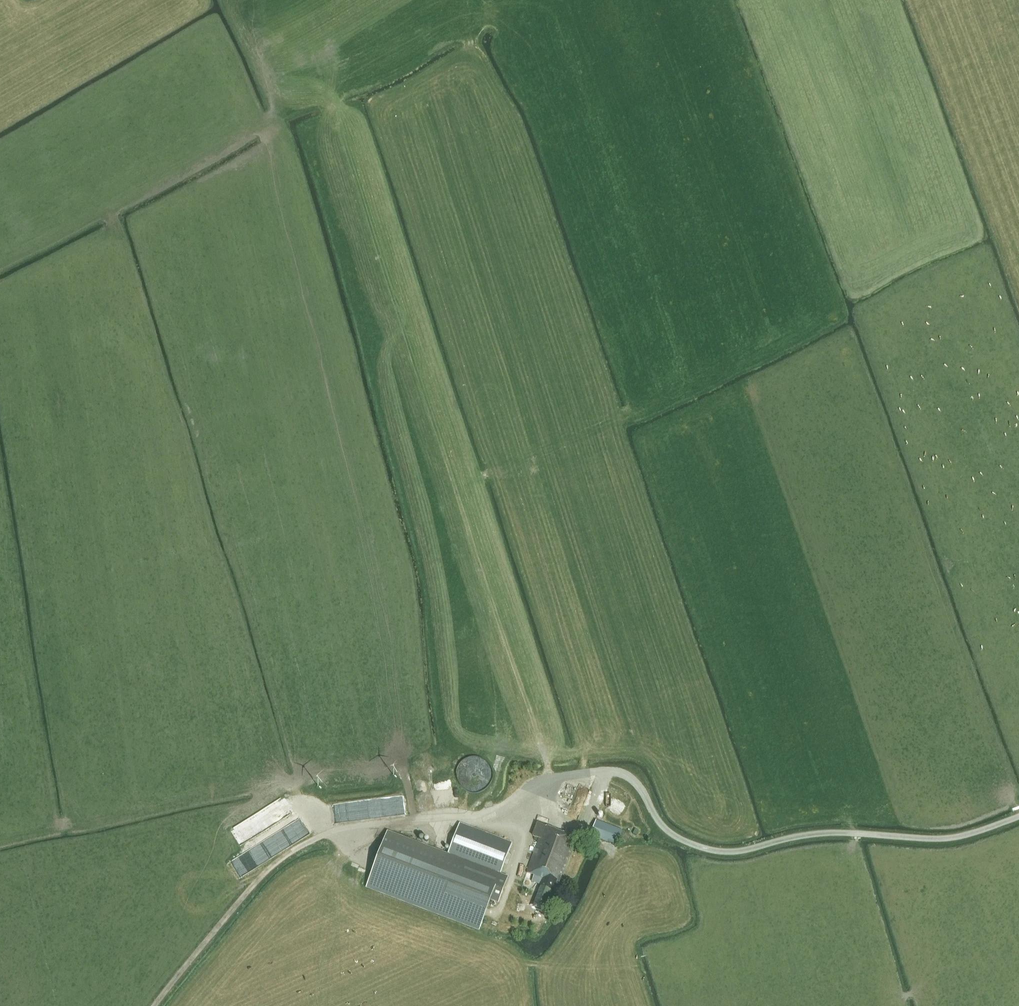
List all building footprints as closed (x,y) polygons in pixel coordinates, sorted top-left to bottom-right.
[(458,783),(461,787),(466,791),(472,793),(478,792),(484,790),(489,786),(492,781),(493,774),(492,769),(489,763),(485,759),(480,757),(474,756),(468,757),(463,759),(460,763),(457,768),(456,773),(456,778),(458,783)] [(245,844),(272,830),(264,814),(236,828),(245,844)] [(590,835),(616,845),(622,830),(596,820),(590,835)] [(479,931),(490,901),(498,904),(508,877),(500,874),(512,843),(459,823),(448,854),(387,831),(366,888),(479,931)] [(572,835),(538,823),(534,834),(536,835),(535,838),(539,839),(534,854),(527,872),(529,872),(536,875),(533,881),(541,884),(533,906),(544,911),(555,883),(558,885),(576,838),(572,835)]
